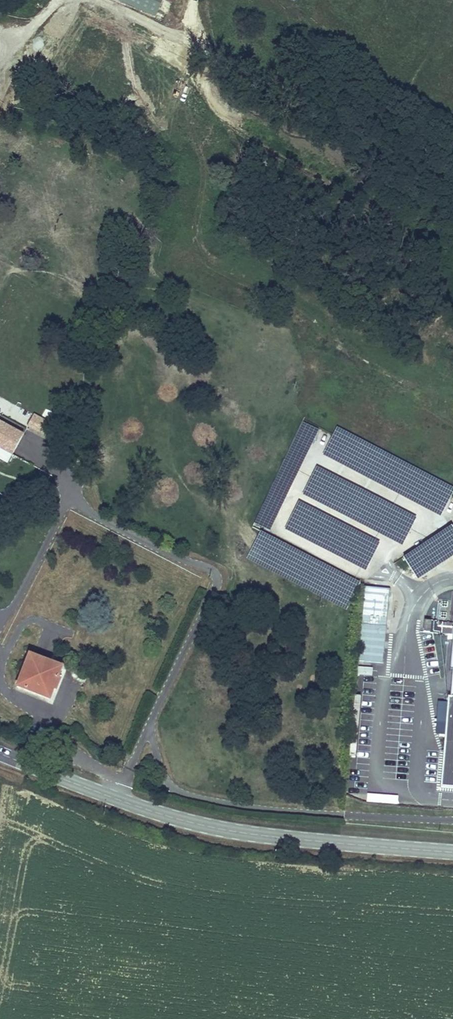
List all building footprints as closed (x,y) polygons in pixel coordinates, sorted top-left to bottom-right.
[(156,17),(158,11),(167,15),(173,0),(115,0),(156,17)] [(0,423),(0,451),(11,457),(23,435),(0,423)] [(427,557),(417,563),(423,573),(433,567),(427,557)] [(364,587),(358,661),(383,664),(390,590),(364,587)] [(422,631),(440,632),(441,623),(423,621),(422,631)] [(61,667),(26,654),(13,689),(48,701),(61,667)] [(445,695),(437,784),(452,785),(452,695),(448,695),(445,695)] [(124,766),(127,757),(121,754),(118,764),(124,766)]
